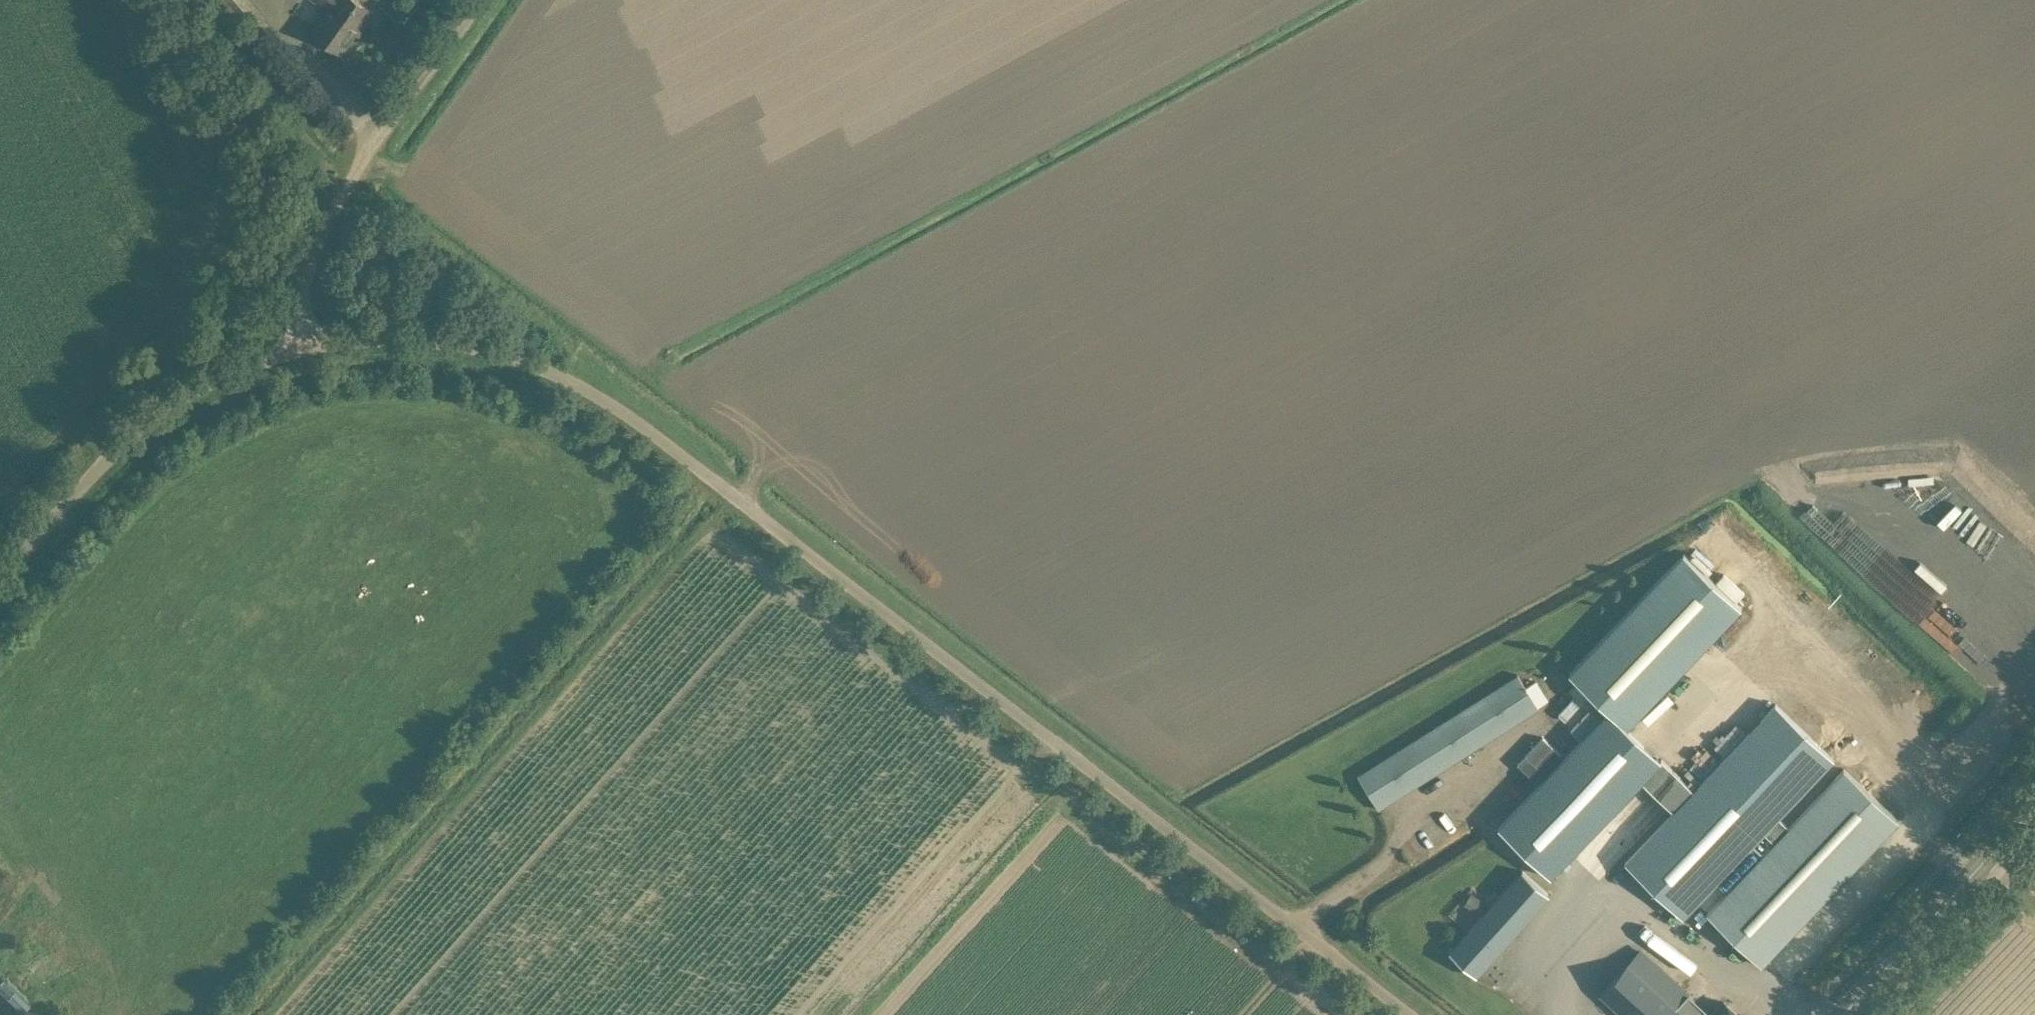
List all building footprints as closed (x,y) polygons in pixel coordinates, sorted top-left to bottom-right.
[(375,11),(361,0),(320,0),(333,9),(316,32),(341,50),(361,23),(365,25),(375,11)] [(1684,552),(1570,672),(1612,713),(1627,727),(1742,607),(1684,552)] [(1724,572),(1716,581),(1737,600),(1745,591),(1724,572)] [(1359,773),(1358,774),(1379,808),(1380,807),(1377,801),(1461,748),(1465,754),(1483,743),(1479,737),(1535,702),(1538,708),(1539,707),(1518,673),(1517,674),(1518,675),(1360,775),(1359,773)] [(1590,709),(1599,718),(1607,709),(1578,682),(1570,690),(1575,695),(1582,702),(1590,709)] [(1582,702),(1575,695),(1559,713),(1566,719),(1582,702)] [(1685,915),(1765,831),(1779,816),(1835,758),(1777,703),(1694,789),(1665,762),(1645,783),(1674,810),(1627,859),(1685,915)] [(1580,738),(1599,718),(1590,709),(1571,730),(1580,738)] [(1645,783),(1665,762),(1628,728),(1627,727),(1612,713),(1502,828),(1554,878),(1645,783)] [(1543,736),(1518,763),(1535,780),(1561,753),(1543,736)] [(1844,767),(1789,825),(1779,816),(1765,831),(1775,841),(1761,855),(1707,912),(1762,964),(1899,819),(1844,767)] [(1524,921),(1498,897),(1450,951),(1476,975),(1524,921)] [(1724,1000),(1711,1014),(1640,950),(1601,992),(1627,1014),(1740,1014),(1724,1000)]
